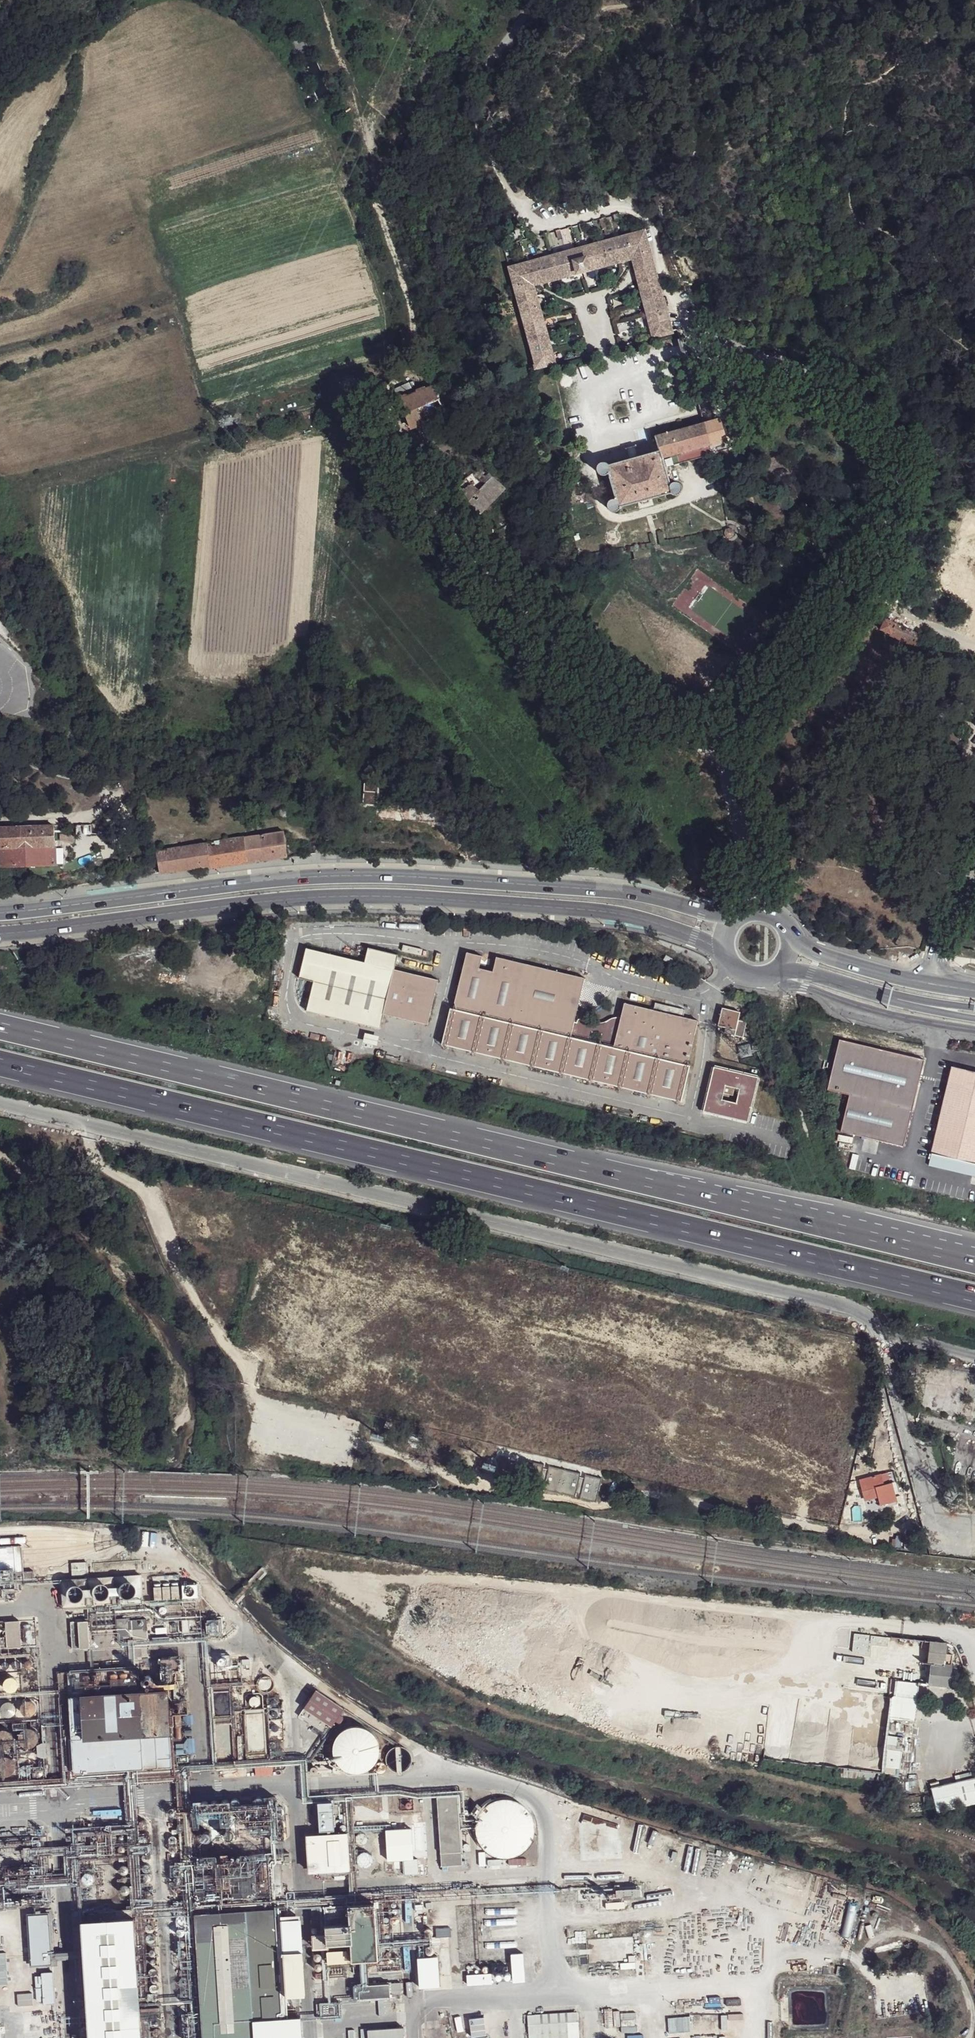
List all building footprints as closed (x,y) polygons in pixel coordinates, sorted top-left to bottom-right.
[(654,209),(647,212),(656,226),(663,223),(654,209)] [(633,258),(635,267),(652,262),(644,231),(627,236),(633,258)] [(536,368),(553,363),(531,286),(633,258),(627,236),(626,236),(509,268),(530,346),(533,355),(536,368)] [(654,336),(671,331),(652,262),(635,267),(654,336)] [(525,357),(533,355),(530,346),(523,347),(525,357)] [(443,358),(438,359),(441,370),(446,369),(457,366),(454,354),(442,357),(443,358)] [(447,413),(431,387),(399,398),(411,428),(447,413)] [(655,437),(658,452),(660,451),(662,458),(714,444),(718,443),(712,420),(704,422),(655,437)] [(625,449),(627,460),(638,457),(636,446),(625,449)] [(660,451),(658,452),(638,457),(627,460),(608,465),(607,464),(603,463),(600,465),(598,468),(598,471),(599,474),(602,476),(606,476),(609,474),(617,501),(615,501),(611,501),(609,504),(609,507),(610,510),(613,512),(616,512),(619,510),(620,507),(671,493),(673,494),(676,494),(679,493),(681,490),(681,486),(679,483),(676,481),(672,482),(669,484),(662,458),(660,451)] [(481,467),(453,495),(478,519),(506,491),(481,467)] [(729,525),(722,534),(722,535),(725,538),(728,540),(732,540),(735,538),(737,535),(738,531),(736,528),(732,525),(729,525)] [(650,548),(633,551),(635,559),(651,556),(650,548)] [(880,630),(890,634),(891,632),(890,632),(895,623),(885,618),(880,630)] [(923,635),(895,623),(890,632),(891,632),(919,645),(923,635)] [(377,780),(364,778),(362,805),(375,806),(377,780)] [(277,813),(282,819),(286,817),(289,815),(282,806),(275,807),(275,814),(277,813)] [(230,840),(243,838),(242,826),(227,824),(230,840)] [(33,847),(54,846),(54,826),(33,827),(33,847)] [(55,864),(55,850),(54,846),(33,847),(33,827),(17,828),(18,847),(0,848),(0,866),(55,864)] [(18,847),(17,828),(0,828),(0,848),(18,847)] [(262,861),(287,857),(283,832),(258,836),(262,861)] [(206,844),(207,844),(206,834),(197,836),(198,845),(206,844)] [(147,848),(145,836),(137,838),(140,850),(147,848)] [(247,863),(262,861),(258,836),(243,838),(247,863)] [(209,869),(247,863),(243,838),(230,840),(207,844),(206,844),(208,866),(209,869)] [(159,873),(208,866),(206,844),(198,845),(156,852),(159,873)] [(55,850),(55,864),(65,863),(64,849),(55,850)] [(666,884),(675,887),(678,881),(668,877),(666,884)] [(308,1008),(381,1027),(385,1012),(428,1022),(439,978),(396,967),(399,954),(369,946),(365,960),(308,946),(301,977),(315,981),(308,1008)] [(464,963),(479,966),(482,954),(466,950),(464,963)] [(674,959),(667,955),(664,960),(672,964),(674,959)] [(450,1006),(442,1042),(560,1072),(678,1101),(687,1065),(681,1063),(686,1058),(696,1021),(682,1017),(653,1010),(624,1003),(620,1017),(616,1016),(611,1016),(596,1018),(579,1018),(577,1019),(575,1021),(573,1020),(585,978),(497,956),(493,970),(479,966),(464,963),(454,1001),(456,1007),(450,1006)] [(683,1009),(655,1003),(653,1010),(682,1017),(683,1009)] [(721,1007),(716,1024),(726,1027),(734,1029),(733,1034),(741,1036),(745,1022),(736,1019),(739,1012),(721,1007)] [(902,1142),(924,1055),(840,1034),(827,1084),(848,1090),(840,1126),(902,1142)] [(951,1062),(927,1160),(974,1172),(974,1068),(951,1062)] [(756,1077),(712,1066),(701,1110),(745,1121),(756,1077)] [(928,1438),(931,1445),(943,1442),(941,1434),(928,1438)] [(500,1457),(494,1456),(490,1472),(496,1474),(500,1457)] [(573,1491),(572,1495),(588,1498),(594,1474),(578,1470),(577,1474),(573,1491)] [(573,1491),(577,1474),(571,1472),(567,1489),(573,1491)] [(895,1472),(882,1476),(884,1485),(891,1483),(892,1484),(898,1482),(895,1472)] [(881,1474),(860,1480),(863,1491),(877,1487),(882,1505),(896,1501),(892,1484),(891,1483),(884,1485),(882,1476),(881,1474)] [(874,1488),(862,1492),(865,1504),(877,1501),(874,1488)] [(16,1573),(23,1572),(22,1547),(14,1548),(15,1554),(16,1566),(16,1573)] [(16,1573),(16,1566),(15,1554),(14,1548),(0,1549),(0,1574),(16,1573)] [(73,1578),(88,1577),(87,1565),(72,1565),(73,1578)] [(62,1582),(64,1609),(142,1604),(140,1577),(62,1582)] [(155,1604),(181,1603),(180,1577),(153,1578),(155,1604)] [(17,1589),(17,1591),(18,1592),(20,1593),(23,1593),(25,1591),(25,1589),(24,1586),(21,1585),(18,1586),(17,1589)] [(116,1633),(118,1633),(117,1620),(117,1615),(88,1617),(89,1622),(90,1634),(92,1634),(116,1633)] [(118,1639),(131,1638),(130,1622),(130,1620),(117,1620),(118,1633),(118,1639)] [(7,1650),(21,1649),(19,1622),(6,1623),(7,1650)] [(73,1650),(91,1649),(90,1634),(89,1622),(72,1623),(73,1650)] [(149,1622),(134,1622),(134,1638),(134,1641),(136,1642),(149,1642),(149,1622)] [(211,1636),(214,1636),(216,1636),(218,1634),(219,1631),(218,1630),(217,1627),(214,1627),(211,1628),(209,1630),(209,1633),(211,1636)] [(947,1643),(931,1641),(926,1684),(949,1686),(953,1654),(945,1653),(947,1643)] [(115,1772),(144,1770),(139,1691),(139,1681),(138,1669),(68,1673),(69,1693),(70,1698),(71,1726),(73,1753),(73,1759),(74,1774),(109,1772),(115,1772)] [(60,1693),(69,1693),(68,1673),(60,1674),(59,1674),(59,1676),(60,1693)] [(914,1720),(917,1682),(893,1680),(890,1718),(914,1720)] [(316,1689),(299,1716),(324,1730),(330,1721),(332,1722),(336,1717),(339,1720),(341,1719),(343,1715),(343,1714),(340,1712),(344,1707),(316,1689)] [(144,1770),(173,1768),(168,1690),(139,1691),(144,1770)] [(42,1727),(57,1726),(56,1699),(55,1698),(55,1696),(43,1697),(41,1697),(42,1727)] [(70,1698),(56,1699),(57,1726),(71,1726),(70,1698)] [(32,1718),(35,1716),(36,1715),(38,1712),(38,1708),(36,1704),(33,1701),(29,1700),(27,1700),(23,1702),(20,1705),(19,1709),(21,1714),(23,1717),(27,1718),(32,1718)] [(5,1717),(9,1718),(10,1718),(13,1717),(15,1714),(16,1710),(15,1707),(12,1705),(9,1704),(5,1705),(3,1708),(1,1711),(2,1715),(5,1717)] [(278,1728),(275,1727),(273,1728),(271,1730),(271,1733),(272,1735),(275,1736),(278,1735),(280,1733),(280,1730),(278,1728)] [(34,1749),(38,1746),(38,1744),(40,1740),(39,1736),(37,1732),(33,1729),(29,1729),(28,1729),(24,1730),(21,1733),(19,1738),(20,1742),(22,1746),(25,1749),(30,1749),(34,1749)] [(378,1761),(380,1754),(380,1747),(378,1740),(373,1735),(367,1731),(360,1729),(353,1730),(346,1733),(341,1738),(338,1744),(337,1752),(338,1759),(342,1765),(347,1770),(354,1772),(361,1773),(368,1771),(374,1767),(378,1761)] [(4,1751),(8,1750),(12,1748),(13,1746),(15,1742),(14,1737),(12,1733),(8,1731),(3,1731),(0,1732),(0,1750),(4,1751)] [(41,1759),(47,1758),(46,1744),(42,1744),(38,1746),(38,1755),(41,1759)] [(402,1771),(406,1769),(410,1767),(413,1763),(414,1759),(413,1755),(412,1751),(409,1747),(405,1745),(401,1745),(396,1745),(393,1747),(390,1751),(388,1754),(388,1759),(389,1763),(391,1766),(394,1769),(398,1770),(402,1771)] [(906,1750),(887,1748),(884,1772),(904,1775),(906,1750)] [(7,1777),(11,1776),(14,1773),(16,1769),(16,1765),(16,1764),(14,1760),(10,1758),(6,1757),(2,1758),(0,1760),(0,1774),(3,1776),(7,1777)] [(256,1770),(256,1778),(273,1776),(273,1768),(256,1770)] [(884,1772),(844,1768),(843,1776),(883,1781),(884,1772)] [(928,1783),(931,1808),(974,1802),(974,1777),(928,1783)] [(248,1832),(276,1829),(272,1794),(233,1798),(233,1796),(199,1800),(201,1815),(222,1813),(223,1822),(247,1820),(248,1832)] [(457,1797),(438,1798),(442,1865),(461,1864),(457,1797)] [(473,1814),(478,1817),(478,1818),(477,1824),(477,1830),(478,1836),(481,1843),(486,1850),(489,1852),(494,1855),(500,1857),(506,1857),(512,1856),(519,1853),(524,1850),(531,1842),(533,1836),(534,1831),(533,1822),(532,1819),(529,1812),(525,1807),(521,1805),(516,1802),(512,1800),(504,1800),(499,1800),(491,1803),(484,1809),(478,1806),(473,1814)] [(339,1804),(332,1804),(318,1805),(320,1833),(334,1832),(333,1817),(339,1817),(339,1804)] [(690,1873),(698,1841),(653,1828),(648,1846),(662,1850),(658,1864),(690,1873)] [(97,1860),(111,1859),(109,1832),(96,1833),(97,1860)] [(322,1872),(349,1870),(347,1835),(320,1837),(320,1840),(307,1841),(309,1870),(322,1870),(322,1872)] [(390,1844),(394,1856),(405,1852),(400,1840),(390,1844)] [(244,1874),(254,1874),(254,1867),(267,1868),(267,1852),(245,1852),(244,1874)] [(272,1896),(283,1895),(281,1863),(285,1863),(284,1854),(270,1854),(272,1896)] [(360,1858),(357,1858),(356,1858),(354,1859),(352,1862),(353,1865),(355,1867),(357,1868),(360,1866),(362,1864),(362,1861),(360,1858)] [(82,1882),(84,1885),(87,1887),(91,1887),(93,1885),(94,1882),(94,1878),(92,1876),(88,1875),(85,1876),(83,1879),(82,1882)] [(615,1900),(641,1898),(640,1886),(615,1888),(615,1900)] [(327,1963),(377,1960),(373,1905),(324,1908),(325,1928),(325,1936),(326,1949),(327,1963)] [(325,1928),(324,1908),(312,1909),(313,1929),(325,1928)] [(247,1956),(283,1954),(280,1911),(245,1913),(247,1956)] [(133,1919),(116,1920),(116,1912),(99,1913),(100,1921),(83,1922),(84,1952),(85,1958),(86,1978),(75,1979),(77,2007),(87,2006),(89,2037),(140,2037),(133,1919)] [(247,1956),(245,1913),(195,1916),(197,1959),(198,1969),(200,2004),(201,2014),(202,2037),(252,2037),(247,1956)] [(49,1914),(29,1915),(32,1965),(52,1964),(52,1960),(52,1955),(49,1914)] [(9,1958),(24,1957),(21,1915),(6,1916),(9,1958)] [(326,1949),(325,1936),(313,1937),(314,1950),(326,1949)] [(283,1954),(285,1997),(305,1996),(303,1953),(283,1954)] [(287,2018),(285,1997),(283,1954),(247,1956),(252,2037),(288,2037),(287,2018)] [(317,1962),(318,1962),(319,1962),(321,1962),(322,1961),(323,1960),(323,1959),(323,1957),(322,1956),(321,1955),(320,1954),(319,1954),(318,1954),(316,1955),(315,1956),(315,1957),(315,1958),(315,1960),(316,1961),(317,1962)] [(441,1986),(439,1954),(415,1955),(417,1987),(441,1986)] [(528,1955),(516,1956),(518,1984),(530,1983),(528,1955)] [(6,1965),(0,1965),(0,1996),(8,1995),(6,1965)] [(42,1977),(35,1978),(37,2003),(43,2003),(43,2005),(54,2004),(52,1972),(42,1973),(42,1977)] [(495,1973),(468,1975),(469,1987),(496,1985),(495,1973)] [(32,1982),(9,1983),(11,2012),(34,2011),(32,1982)] [(356,1999),(390,1997),(391,1997),(391,1995),(402,1994),(402,1983),(390,1984),(355,1986),(356,1999)] [(322,2018),(342,2017),(341,2003),(321,2004),(322,2018)] [(486,2009),(460,2015),(465,2037),(492,2037),(486,2009)] [(23,2014),(25,2037),(56,2037),(55,2012),(23,2014)] [(727,2028),(726,2012),(670,2013),(670,2029),(727,2028)] [(529,2016),(530,2037),(578,2037),(577,2013),(529,2016)] [(288,2037),(302,2037),(300,2016),(287,2018),(288,2037)] [(398,2019),(364,2022),(365,2037),(348,2037),(399,2037),(399,2035),(398,2019)]
